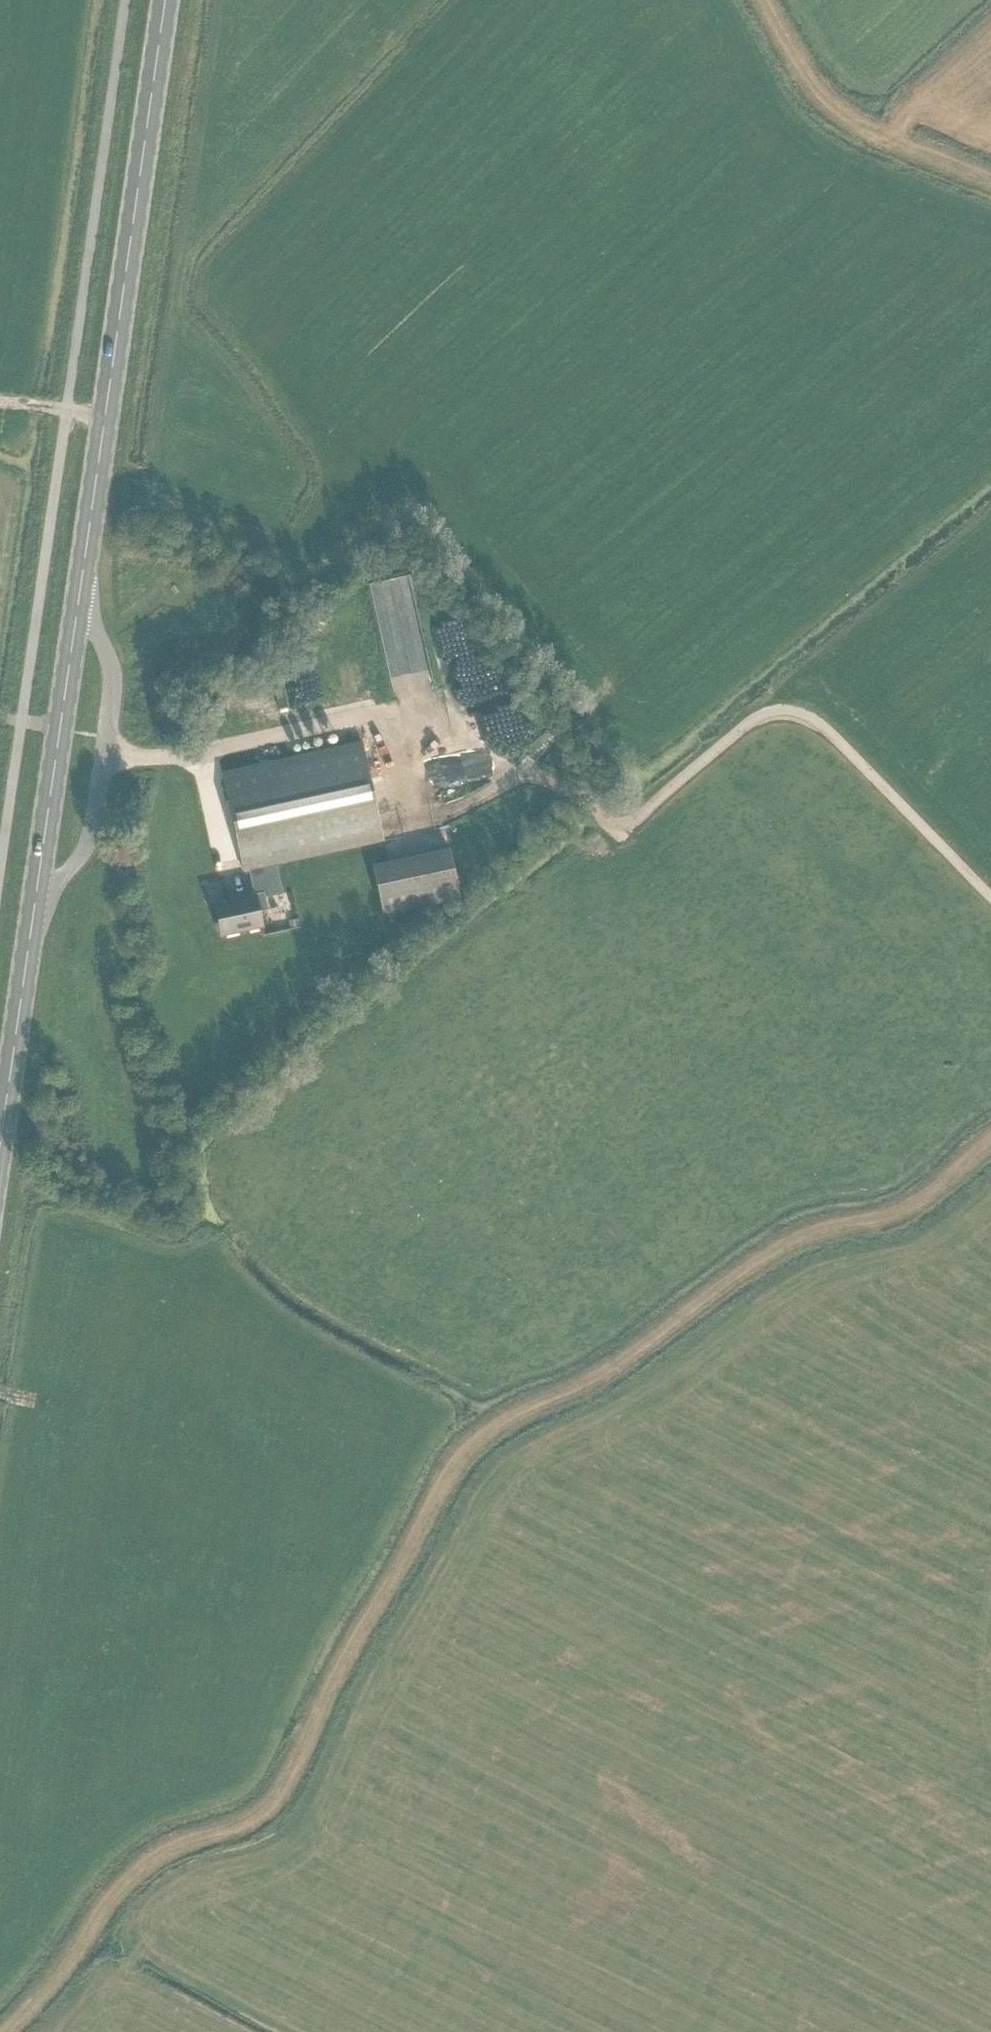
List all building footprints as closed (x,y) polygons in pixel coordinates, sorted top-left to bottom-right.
[(375,590),(392,686),(407,684),(403,661),(426,657),(430,680),(444,677),(435,626),(423,628),(415,583),(398,586),(375,590)] [(447,628),(436,629),(437,651),(448,650),(447,628)] [(469,822),(447,723),(222,772),(244,872),(248,871),(254,894),(214,903),(221,936),(262,927),(259,912),(267,910),(265,898),(282,894),(276,865),(469,822)] [(372,868),(383,915),(460,898),(450,851),(372,868)] [(285,935),(298,932),(294,917),(282,920),(285,935)]
